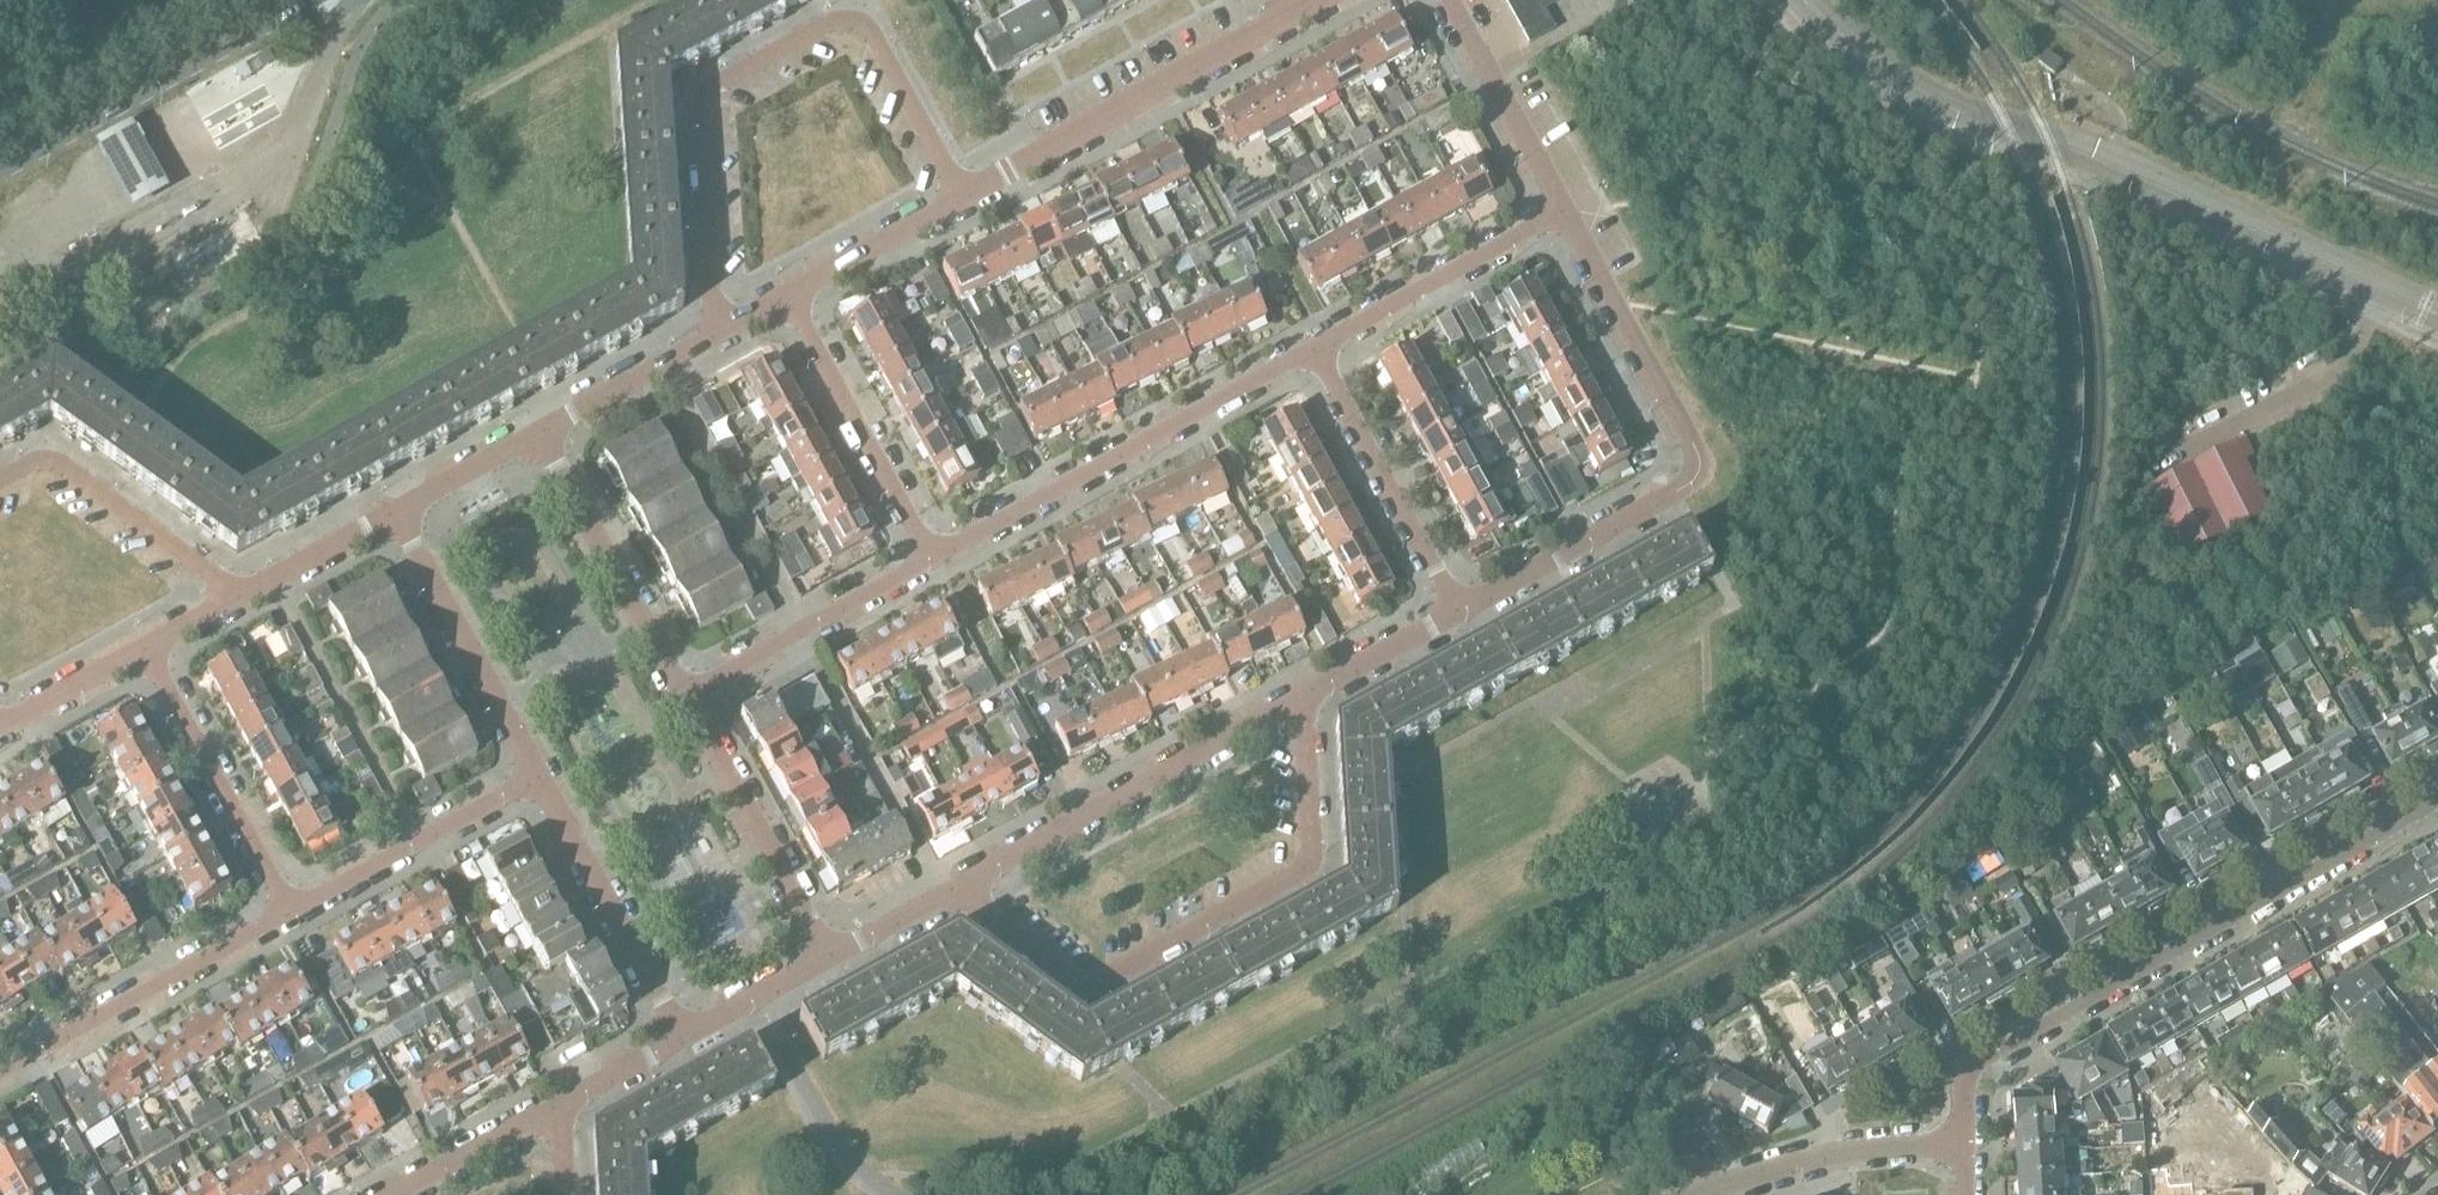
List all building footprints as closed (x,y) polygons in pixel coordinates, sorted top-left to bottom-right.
[(733,41),(710,0),(703,0),(615,48),(666,77),(733,41)] [(733,41),(797,5),(794,0),(710,0),(733,41)] [(1038,4),(1059,42),(1080,30),(1064,0),(1036,0),(1038,4)] [(1092,0),(1064,0),(1080,30),(1102,18),(1092,0)] [(1102,18),(1123,7),(1122,4),(1120,0),(1092,0),(1102,18)] [(1539,3),(1537,0),(1514,0),(1507,4),(1515,17),(1539,3)] [(1539,3),(1543,9),(1555,2),(1554,0),(1537,0),(1539,3)] [(1515,17),(1521,29),(1546,16),(1543,9),(1539,3),(1515,17)] [(1010,4),(989,15),(1016,65),(1038,54),(1017,15),(1016,16),(1010,4)] [(1059,42),(1038,4),(1017,15),(1038,54),(1059,42)] [(989,15),(966,27),(994,78),(1016,65),(989,15)] [(1553,28),(1546,16),(1521,29),(1529,42),(1553,28)] [(1392,20),(1367,33),(1385,66),(1410,52),(1392,20)] [(1367,33),(1342,47),(1360,79),(1385,66),(1367,33)] [(1342,47),(1318,61),(1335,93),(1360,79),(1342,47)] [(671,150),(666,77),(615,48),(622,153),(671,150)] [(267,51),(255,57),(261,68),(273,61),(267,51)] [(2054,74),(2062,62),(2047,51),(2039,62),(2054,74)] [(1318,61),(1293,75),(1310,107),(1335,93),(1318,61)] [(243,64),(232,70),(239,82),(250,77),(243,64)] [(1293,75),(1267,88),(1286,120),(1310,107),(1293,75)] [(1220,92),(1225,104),(1259,90),(1254,78),(1220,92)] [(1267,88),(1243,102),(1260,134),(1286,120),(1267,88)] [(1420,115),(1445,101),(1438,88),(1413,102),(1420,115)] [(1216,117),(1234,149),(1260,134),(1243,102),(1216,117)] [(1405,103),(1397,108),(1405,123),(1414,119),(1405,103)] [(1431,134),(1456,120),(1449,107),(1424,121),(1431,134)] [(1382,119),(1389,132),(1400,126),(1393,114),(1382,119)] [(133,120),(95,140),(132,210),(170,190),(133,120)] [(1425,140),(1417,125),(1409,129),(1417,144),(1425,140)] [(1364,126),(1355,131),(1364,146),(1372,142),(1364,126)] [(1364,146),(1355,131),(1347,136),(1355,151),(1364,146)] [(1334,149),(1338,157),(1349,152),(1345,144),(1334,149)] [(1171,147),(1144,160),(1162,192),(1187,180),(1171,147)] [(1375,167),(1384,163),(1375,148),(1367,152),(1375,167)] [(622,153),(627,228),(676,225),(671,150),(622,153)] [(1367,152),(1359,157),(1367,172),(1375,167),(1367,152)] [(1314,154),(1305,159),(1314,174),(1322,169),(1314,154)] [(1305,158),(1294,164),(1302,180),(1305,178),(1314,174),(1305,159),(1305,158)] [(1144,160),(1118,172),(1135,205),(1162,192),(1144,160)] [(1446,177),(1464,209),(1489,195),(1471,163),(1446,177)] [(1345,170),(1351,180),(1359,175),(1354,165),(1345,170)] [(1092,185),(1094,189),(1110,217),(1135,205),(1118,172),(1092,185)] [(1327,179),(1332,187),(1340,183),(1335,174),(1327,179)] [(1325,175),(1317,180),(1325,195),(1334,190),(1332,187),(1327,179),(1325,175)] [(1421,191),(1439,223),(1464,209),(1446,177),(1421,191)] [(1261,179),(1248,187),(1256,203),(1270,195),(1261,179)] [(1317,180),(1309,184),(1317,199),(1325,195),(1317,180)] [(1094,189),(1068,202),(1084,234),(1111,221),(1110,217),(1094,189)] [(1439,223),(1421,191),(1396,205),(1414,237),(1439,223)] [(1068,202),(1043,214),(1058,247),(1084,234),(1068,202)] [(1275,223),(1283,218),(1275,203),(1266,208),(1275,223)] [(1414,237),(1396,205),(1372,218),(1389,251),(1414,237)] [(1017,226),(1019,230),(1034,258),(1058,247),(1043,214),(1017,226)] [(1199,220),(1207,235),(1215,230),(1207,215),(1199,220)] [(1389,251),(1372,218),(1347,232),(1364,264),(1389,251)] [(627,228),(630,281),(654,324),(682,309),(676,225),(627,228)] [(1019,230),(993,243),(1009,276),(1035,263),(1034,258),(1019,230)] [(1364,264),(1347,232),(1322,246),(1339,278),(1364,264)] [(1164,238),(1155,242),(1163,258),(1172,253),(1164,238)] [(1163,258),(1155,242),(1147,247),(1155,262),(1163,258)] [(993,243),(967,255),(983,288),(1009,276),(993,243)] [(1194,250),(1202,265),(1210,261),(1202,246),(1194,250)] [(1322,246),(1295,260),(1313,293),(1339,278),(1322,246)] [(1178,278),(1193,270),(1202,265),(1194,250),(1170,263),(1178,278)] [(967,255),(941,268),(958,301),(983,288),(967,255)] [(1123,260),(1131,275),(1139,270),(1131,255),(1123,260)] [(1171,269),(1159,275),(1164,283),(1175,277),(1171,269)] [(936,304),(948,297),(934,272),(922,279),(936,304)] [(1159,288),(1151,273),(1142,277),(1150,292),(1159,288)] [(1096,293),(1088,278),(1079,282),(1087,298),(1096,293)] [(587,361),(654,324),(630,281),(564,317),(587,361)] [(1536,291),(1531,281),(1494,302),(1501,314),(1507,311),(1514,323),(1545,307),(1544,305),(1546,304),(1548,299),(1543,291),(1538,290),(1536,291)] [(1087,298),(1079,282),(1071,287),(1079,302),(1087,298)] [(1144,282),(1133,288),(1138,297),(1149,291),(1144,282)] [(1117,290),(1125,305),(1134,301),(1126,286),(1117,290)] [(1238,332),(1264,319),(1248,286),(1223,299),(1238,332)] [(1109,295),(1117,310),(1125,305),(1117,290),(1109,295)] [(863,344),(894,327),(906,320),(892,295),(850,318),(863,344)] [(1046,300),(1054,315),(1063,311),(1055,295),(1046,300)] [(1197,311),(1213,345),(1238,332),(1223,299),(1197,311)] [(1467,303),(1466,303),(1454,310),(1473,343),(1474,343),(1485,336),(1474,315),(1467,303)] [(1514,323),(1528,348),(1558,332),(1555,325),(1557,324),(1557,320),(1551,309),(1548,307),(1546,308),(1545,307),(1514,323)] [(1173,328),(1187,357),(1213,345),(1197,311),(1172,324),(1173,328)] [(1082,328),(1074,313),(1066,317),(1074,333),(1082,328)] [(1467,349),(1461,339),(1448,313),(1435,320),(1455,356),(1467,349)] [(962,322),(958,314),(943,322),(947,330),(962,322)] [(564,317),(517,343),(499,353),(523,397),(587,361),(564,317)] [(1011,318),(1003,323),(1011,338),(1019,334),(1011,318)] [(962,322),(947,330),(952,338),(958,351),(973,343),(966,330),(962,322)] [(1003,323),(976,337),(985,352),(1011,338),(1003,323)] [(1041,330),(1049,345),(1058,341),(1050,326),(1041,330)] [(877,368),(907,352),(894,327),(863,344),(877,368)] [(1189,361),(1187,357),(1173,328),(1147,341),(1163,373),(1189,361)] [(1033,335),(1041,350),(1049,345),(1041,330),(1033,335)] [(1528,348),(1542,374),(1573,357),(1558,332),(1528,348)] [(1121,353),(1137,386),(1163,373),(1147,341),(1121,353)] [(1390,388),(1392,392),(1423,375),(1435,368),(1421,341),(1377,365),(1383,376),(1380,377),(1387,390),(1390,388)] [(877,368),(891,394),(921,377),(915,366),(927,360),(920,345),(907,352),(877,368)] [(997,353),(988,358),(996,373),(1005,369),(997,353)] [(1098,369),(1111,399),(1137,386),(1121,353),(1096,365),(1098,369)] [(1498,354),(1483,362),(1488,371),(1503,362),(1498,354)] [(1542,406),(1556,398),(1586,382),(1573,357),(1542,374),(1548,385),(1534,392),(1542,406)] [(0,387),(0,443),(49,417),(54,358),(0,387)] [(137,419),(54,358),(49,417),(108,460),(137,419)] [(758,369),(755,363),(738,372),(748,391),(751,389),(758,402),(789,386),(774,360),(758,369)] [(1503,362),(1488,371),(1492,379),(1508,371),(1503,362)] [(1474,378),(1481,374),(1475,363),(1459,371),(1466,383),(1474,378)] [(989,373),(985,364),(970,372),(975,380),(989,373)] [(1087,415),(1113,402),(1111,399),(1098,369),(1071,382),(1087,415)] [(989,373),(975,380),(985,398),(999,390),(989,373)] [(1481,374),(1474,378),(1466,383),(1470,391),(1486,382),(1481,374)] [(1392,392),(1406,416),(1436,400),(1423,375),(1392,392)] [(891,394),(904,418),(935,402),(921,377),(891,394)] [(1045,395),(1060,428),(1087,415),(1071,382),(1045,395)] [(1562,428),(1570,424),(1600,407),(1586,382),(1556,398),(1557,401),(1549,405),(1562,428)] [(767,418),(757,423),(762,432),(772,427),(802,410),(789,386),(758,402),(767,418)] [(739,413),(725,387),(712,394),(726,420),(739,413)] [(434,388),(370,424),(394,468),(458,432),(434,388)] [(1045,395),(1018,408),(1034,441),(1060,428),(1045,395)] [(692,405),(705,429),(721,420),(708,396),(692,405)] [(904,418),(919,444),(956,424),(941,398),(935,402),(904,418)] [(1420,442),(1450,425),(1436,400),(1406,416),(1420,442)] [(638,414),(648,430),(655,427),(668,420),(658,403),(638,414)] [(1515,420),(1531,412),(1526,404),(1511,412),(1515,420)] [(1543,471),(1556,464),(1570,457),(1614,432),(1600,407),(1570,424),(1577,436),(1563,443),(1565,448),(1538,462),(1543,471)] [(772,427),(786,452),(816,436),(802,410),(772,427)] [(1261,430),(1275,454),(1307,437),(1302,427),(1305,425),(1299,413),(1295,415),(1294,412),(1261,430)] [(1515,420),(1520,429),(1535,421),(1531,412),(1515,420)] [(1487,421),(1493,433),(1509,424),(1502,413),(1487,421)] [(1001,431),(1004,430),(1017,423),(1012,415),(997,423),(1001,431)] [(108,460),(169,505),(199,464),(137,419),(108,460)] [(932,469),(963,453),(976,445),(962,421),(956,424),(919,444),(932,469)] [(1427,456),(1433,466),(1471,446),(1457,421),(1450,425),(1420,442),(1418,443),(1417,447),(1422,455),(1425,457),(1427,456)] [(1005,462),(1018,455),(1030,448),(1017,423),(1004,430),(1001,431),(991,437),(1005,462)] [(370,424),(305,459),(329,503),(394,468),(370,424)] [(1498,441),(1513,433),(1509,424),(1493,433),(1498,441)] [(675,451),(674,450),(669,440),(664,443),(655,427),(648,430),(602,455),(627,499),(679,470),(670,454),(675,451)] [(1577,469),(1591,462),(1598,474),(1628,457),(1614,432),(1570,457),(1577,469)] [(790,483),(800,478),(830,461),(816,436),(786,452),(776,457),(790,483)] [(1307,437),(1275,454),(1289,480),(1321,462),(1307,437)] [(731,439),(717,447),(721,455),(736,447),(731,439)] [(1435,480),(1440,489),(1444,490),(1446,489),(1447,492),(1484,471),(1497,464),(1483,439),(1471,446),(1433,466),(1438,475),(1436,476),(1435,480)] [(2271,513),(2237,445),(2151,488),(2185,556),(2271,513)] [(721,455),(727,467),(742,459),(736,447),(721,455)] [(1230,448),(1218,454),(1217,454),(1231,479),(1243,472),(1230,448)] [(946,495),(977,478),(963,453),(932,469),(946,495)] [(305,459),(240,495),(264,539),(329,503),(305,459)] [(800,478),(813,502),(844,487),(830,461),(800,478)] [(1289,480),(1303,505),(1336,488),(1321,462),(1289,480)] [(1521,483),(1524,481),(1536,474),(1530,463),(1515,471),(1521,483)] [(240,495),(199,464),(169,505),(236,554),(264,539),(240,495)] [(1211,464),(1185,477),(1200,508),(1226,496),(1211,464)] [(1545,474),(1563,507),(1576,500),(1558,467),(1556,464),(1543,471),(1545,474)] [(688,486),(679,470),(627,499),(651,543),(703,514),(694,498),(699,495),(698,493),(693,484),(688,486)] [(1493,486),(1484,471),(1447,492),(1461,516),(1490,499),(1485,490),(1493,486)] [(1248,481),(1243,472),(1231,479),(1236,488),(1248,481)] [(1556,511),(1536,474),(1524,481),(1544,518),(1556,511)] [(1185,477),(1157,490),(1173,521),(1200,508),(1185,477)] [(763,497),(778,489),(774,481),(744,497),(748,505),(763,497)] [(827,527),(858,512),(844,487),(813,502),(827,527)] [(1303,505),(1317,530),(1349,513),(1336,488),(1303,505)] [(1130,503),(1133,508),(1145,533),(1173,521),(1157,490),(1130,503)] [(1500,494),(1490,499),(1461,516),(1466,527),(1463,528),(1470,540),(1473,539),(1475,542),(1514,520),(1500,494)] [(763,497),(748,505),(753,514),(768,505),(763,497)] [(1133,508),(1106,520),(1121,551),(1148,538),(1145,533),(1133,508)] [(858,512),(827,527),(816,533),(830,558),(871,536),(858,512)] [(1317,530),(1331,555),(1363,537),(1349,513),(1317,530)] [(651,543),(663,565),(674,586),(727,558),(718,542),(723,539),(722,536),(717,527),(712,530),(703,514),(651,543)] [(1267,515),(1254,522),(1259,530),(1272,523),(1267,515)] [(1081,532),(1095,564),(1121,551),(1106,520),(1081,532)] [(1259,530),(1264,539),(1276,532),(1272,523),(1259,530)] [(1686,529),(1621,565),(1645,609),(1710,573),(1686,529)] [(1253,545),(1246,531),(1236,536),(1244,550),(1253,545)] [(779,540),(784,551),(799,543),(793,532),(779,540)] [(1053,545),(1056,551),(1068,576),(1095,564),(1081,532),(1053,545)] [(1331,555),(1345,581),(1377,563),(1376,562),(1378,561),(1379,557),(1374,547),(1370,546),(1368,547),(1363,537),(1331,555)] [(799,543),(784,551),(776,555),(790,581),(803,574),(795,560),(805,555),(799,543)] [(2429,553),(2437,568),(2437,548),(2429,553)] [(1056,551),(1029,563),(1044,594),(1071,582),(1068,576),(1056,551)] [(1258,552),(1247,557),(1255,571),(1265,565),(1258,552)] [(1194,561),(1201,575),(1212,569),(1205,555),(1194,561)] [(736,574),(727,558),(674,586),(699,631),(744,606),(751,601),(742,585),(747,582),(746,581),(741,571),(736,574)] [(1184,566),(1192,580),(1201,575),(1194,561),(1184,566)] [(2437,578),(2437,568),(2434,561),(2420,568),(2429,583),(2437,578)] [(1029,563),(1003,576),(1017,607),(1044,594),(1029,563)] [(1388,575),(1381,563),(1378,565),(1377,563),(1345,581),(1359,606),(1391,588),(1385,577),(1388,575)] [(1556,601),(1580,645),(1645,609),(1621,565),(1556,601)] [(1282,573),(1286,581),(1298,574),(1294,566),(1282,573)] [(1303,582),(1298,574),(1286,581),(1291,589),(1303,582)] [(1216,575),(1206,580),(1214,594),(1224,588),(1216,575)] [(976,588),(990,619),(1017,607),(1003,576),(976,588)] [(404,621),(398,611),(379,577),(334,602),(328,605),(336,622),(331,625),(338,636),(343,634),(352,650),(404,621)] [(1206,580),(1196,586),(1203,599),(1214,594),(1206,580)] [(325,584),(305,595),(315,613),(328,605),(334,602),(325,584)] [(1142,590),(1149,603),(1161,597),(1153,584),(1142,590)] [(1149,603),(1142,590),(1133,595),(1140,608),(1149,603)] [(753,622),(773,612),(764,594),(751,601),(744,606),(753,622)] [(1312,599),(1300,606),(1314,631),(1326,624),(1312,599)] [(1556,601),(1491,637),(1515,681),(1580,645),(1556,601)] [(1169,602),(1156,609),(1164,624),(1178,616),(1169,602)] [(1288,605),(1262,617),(1277,648),(1302,636),(1288,605)] [(956,638),(939,607),(913,622),(929,652),(937,666),(963,651),(956,638)] [(1154,610),(1140,618),(1149,633),(1162,625),(1154,610)] [(1098,631),(1109,625),(1102,611),(1091,618),(1098,631)] [(1236,629),(1250,661),(1277,648),(1262,617),(1236,629)] [(2332,617),(2317,625),(2327,644),(2342,637),(2338,629),(2332,617)] [(1098,631),(1091,618),(1082,623),(1089,636),(1098,631)] [(428,665),(422,655),(404,621),(352,650),(361,666),(355,669),(362,680),(367,677),(376,693),(428,665)] [(913,622),(902,628),(887,636),(903,666),(929,652),(913,622)] [(1073,645),(1085,638),(1078,625),(1065,632),(1073,645)] [(289,627),(277,633),(276,634),(290,660),(303,653),(289,627)] [(1210,642),(1212,647),(1225,673),(1250,661),(1236,629),(1210,642)] [(1113,631),(1103,637),(1110,650),(1121,645),(1113,631)] [(903,666),(887,636),(861,650),(878,681),(903,666)] [(1103,637),(1093,642),(1101,655),(1110,650),(1103,637)] [(1474,704),(1515,681),(1491,637),(1426,672),(1451,717),(1474,704)] [(2413,637),(2407,640),(2414,653),(2414,660),(2418,666),(2427,661),(2413,637)] [(2282,678),(2311,662),(2298,639),(2270,655),(2282,678)] [(1047,660),(1058,654),(1050,640),(1040,646),(1047,660)] [(1030,651),(1038,665),(1047,660),(1040,646),(1030,651)] [(207,671),(221,697),(254,679),(253,679),(264,673),(250,647),(207,671)] [(1225,673),(1212,647),(1183,661),(1198,692),(1227,678),(1225,673)] [(861,650),(851,656),(835,665),(852,695),(878,681),(861,650)] [(1077,651),(1062,660),(1067,669),(1083,661),(1077,651)] [(2260,652),(2236,666),(2237,668),(2239,671),(2248,686),(2249,689),(2274,675),(2260,652)] [(2403,656),(2393,662),(2400,674),(2410,668),(2403,656)] [(1062,660),(1052,666),(1059,678),(1069,673),(1067,669),(1062,660)] [(1183,661),(1157,673),(1172,704),(1198,692),(1183,661)] [(451,709),(440,687),(428,665),(376,693),(385,710),(380,712),(386,724),(391,721),(400,737),(451,709)] [(1059,678),(1052,666),(1042,671),(1049,684),(1059,678)] [(296,675),(302,685),(316,677),(311,667),(296,675)] [(2248,686),(2239,671),(2237,668),(2214,681),(2225,699),(2248,686)] [(1426,672),(1334,723),(1386,752),(1451,717),(1426,672)] [(1133,685),(1135,690),(1147,715),(1172,704),(1157,673),(1133,685)] [(316,677),(302,685),(308,696),(322,688),(316,677)] [(829,707),(813,677),(740,717),(756,748),(785,731),(828,708),(829,707)] [(267,704),(254,679),(221,697),(235,722),(267,704)] [(2338,693),(2347,710),(2359,703),(2350,686),(2338,693)] [(959,707),(970,701),(962,688),(952,693),(959,707)] [(1106,704),(1121,735),(1149,721),(1147,715),(1135,690),(1106,704)] [(959,707),(952,693),(942,699),(950,713),(959,707)] [(336,713),(330,702),(315,710),(321,720),(336,713)] [(235,722),(249,747),(281,729),(267,704),(235,722)] [(1106,704),(1081,716),(1095,747),(1121,735),(1106,704)] [(2422,705),(2406,714),(2401,705),(2391,711),(2397,719),(2416,754),(2427,748),(2429,752),(2437,746),(2437,734),(2422,705)] [(2358,706),(2348,711),(2359,734),(2370,728),(2358,706)] [(974,707),(964,713),(971,726),(981,721),(974,707)] [(771,776),(844,736),(828,708),(785,731),(756,748),(771,776)] [(476,753),(470,742),(451,709),(400,737),(408,753),(404,756),(410,767),(415,764),(424,780),(431,777),(476,753)] [(1007,718),(1021,744),(1036,736),(1022,710),(1007,718)] [(96,731),(110,758),(147,737),(133,711),(96,731)] [(2143,711),(2138,714),(2141,721),(2147,718),(2143,711)] [(2397,719),(2391,711),(2382,716),(2387,725),(2372,733),(2392,768),(2394,767),(2396,770),(2410,763),(2407,759),(2416,754),(2397,719)] [(964,713),(954,718),(961,732),(971,726),(964,713)] [(909,735),(919,729),(911,716),(901,721),(909,735)] [(1054,728),(1069,759),(1095,747),(1081,716),(1054,728)] [(2155,717),(2142,725),(2148,735),(2161,727),(2155,717)] [(891,727),(899,741),(909,735),(901,721),(891,727)] [(1391,825),(1386,752),(1334,723),(1341,828),(1391,825)] [(2138,724),(2116,736),(2125,754),(2148,742),(2138,724)] [(343,760),(357,752),(358,752),(344,727),(329,735),(343,760)] [(249,747),(262,771),(295,754),(281,729),(249,747)] [(2351,731),(2318,750),(2343,796),(2345,800),(2359,792),(2357,788),(2367,782),(2354,759),(2364,753),(2351,731)] [(922,735),(912,741),(920,754),(929,749),(922,735)] [(844,736),(771,776),(787,806),(861,765),(844,736)] [(110,758),(124,783),(161,763),(147,737),(110,758)] [(43,746),(63,784),(75,777),(55,740),(43,746)] [(912,741),(903,746),(910,759),(920,754),(912,741)] [(2318,750),(2293,764),(2322,813),(2335,805),(2333,801),(2343,796),(2318,750)] [(357,752),(343,760),(349,771),(363,763),(357,752)] [(1020,753),(994,767),(1010,797),(1037,783),(1020,753)] [(262,771),(277,797),(309,779),(319,773),(311,759),(301,765),(295,754),(262,771)] [(2207,759),(2193,767),(2209,795),(2211,793),(2223,787),(2207,759)] [(2110,770),(2106,761),(2098,765),(2101,774),(2110,770)] [(124,783),(138,808),(175,788),(161,763),(124,783)] [(2293,764),(2269,778),(2275,788),(2294,824),(2304,818),(2306,822),(2322,813),(2293,764)] [(803,836),(852,808),(877,795),(861,765),(787,806),(803,836)] [(17,783),(39,817),(65,801),(42,766),(17,783)] [(1010,797),(994,767),(968,782),(984,812),(1010,797)] [(901,780),(911,799),(920,794),(910,775),(901,780)] [(62,784),(68,795),(77,810),(89,803),(83,792),(75,777),(63,784),(62,784)] [(411,787),(420,805),(440,794),(431,777),(424,780),(411,787)] [(373,810),(374,809),(385,803),(371,778),(359,784),(373,810)] [(2238,778),(2227,785),(2246,818),(2256,812),(2271,837),(2273,836),(2280,831),(2282,834),(2282,835),(2296,827),(2294,824),(2275,788),(2269,778),(2246,791),(2238,778)] [(277,797),(290,822),(323,804),(309,779),(277,797)] [(968,782),(942,796),(958,826),(984,812),(968,782)] [(15,833),(39,817),(17,783),(0,793),(0,810),(15,833)] [(2193,817),(2221,865),(2230,860),(2232,864),(2246,856),(2244,852),(2245,851),(2233,830),(2244,824),(2223,787),(2211,793),(2217,803),(2193,817)] [(138,808),(152,833),(189,813),(175,788),(138,808)] [(942,796),(917,810),(933,840),(958,826),(942,796)] [(89,803),(77,810),(85,825),(96,815),(89,803)] [(337,829),(323,804),(290,822),(305,847),(337,829)] [(852,808),(803,836),(819,864),(868,836),(852,808)] [(15,833),(0,810),(0,843),(15,833)] [(152,833),(166,859),(202,838),(189,813),(152,833)] [(2214,874),(2214,873),(2212,870),(2221,865),(2193,817),(2159,837),(2173,862),(2183,856),(2196,879),(2198,878),(2200,882),(2214,874)] [(2097,819),(2085,825),(2086,826),(2095,843),(2107,837),(2107,836),(2100,824),(2098,820),(2097,819)] [(819,864),(835,894),(910,853),(893,822),(868,836),(819,864)] [(2146,848),(2120,863),(2126,874),(2146,908),(2147,907),(2149,910),(2163,902),(2161,899),(2169,895),(2171,893),(2154,863),(2164,857),(2151,834),(2145,823),(2135,829),(2140,839),(2146,848)] [(1397,909),(1396,907),(1391,825),(1341,828),(1345,882),(1368,924),(1397,909)] [(66,860),(89,848),(82,835),(59,848),(66,860)] [(497,880),(534,860),(521,837),(510,843),(508,839),(499,841),(493,847),(495,851),(484,857),(497,880)] [(166,859),(180,884),(216,864),(202,838),(166,859)] [(2430,849),(2437,863),(2437,840),(2428,846),(2430,849)] [(96,845),(103,860),(117,853),(111,842),(96,845)] [(2060,844),(2052,848),(2058,861),(2067,857),(2060,844)] [(2405,859),(2407,862),(2428,897),(2437,892),(2437,863),(2430,849),(2423,853),(2422,849),(2405,859)] [(117,853),(103,860),(112,876),(124,865),(117,853)] [(92,855),(77,862),(87,874),(99,868),(92,855)] [(41,857),(29,863),(36,876),(51,868),(41,857)] [(2029,859),(2019,865),(2026,878),(2036,872),(2029,859)] [(534,860),(497,880),(509,903),(546,883),(534,860)] [(2399,863),(2383,871),(2407,909),(2428,897),(2407,862),(2400,865),(2399,863)] [(21,884),(36,876),(29,863),(4,876),(11,890),(21,884)] [(216,864),(180,884),(194,910),(231,890),(216,864)] [(2370,883),(2364,886),(2362,887),(2383,923),(2407,909),(2383,871),(2368,880),(2370,883)] [(459,908),(467,904),(476,899),(461,872),(444,881),(459,908)] [(2126,874),(2103,887),(2125,925),(2139,917),(2139,916),(2137,913),(2140,911),(2146,908),(2126,874)] [(39,883),(46,895),(57,889),(55,875),(39,883)] [(2098,876),(2075,889),(2081,899),(2101,934),(2107,931),(2109,930),(2110,932),(2110,933),(2125,925),(2103,887),(2098,876)] [(1972,895),(1971,892),(1962,877),(1939,890),(1949,908),(1972,895)] [(2010,878),(1998,885),(2003,894),(2016,887),(2010,878)] [(1345,882),(1280,915),(1304,959),(1368,924),(1345,882)] [(39,883),(24,891),(34,902),(46,895),(39,883)] [(546,883),(509,903),(522,926),(558,905),(546,883)] [(2362,883),(2346,892),(2348,895),(2341,899),(2340,900),(2360,936),(2383,923),(2362,887),(2364,886),(2362,883)] [(435,891),(410,904),(429,940),(455,927),(435,891)] [(138,892),(123,896),(132,910),(144,904),(138,892)] [(2325,908),(2319,912),(2317,913),(2338,949),(2360,936),(2340,900),(2341,899),(2340,896),(2324,905),(2325,908)] [(87,912),(109,948),(135,931),(112,897),(87,912)] [(2081,899),(2055,914),(2075,950),(2078,948),(2085,944),(2087,946),(2087,947),(2101,939),(2100,938),(2099,935),(2101,934),(2081,899)] [(2028,929),(2003,944),(2024,979),(2025,978),(2027,981),(2041,973),(2039,969),(2049,963),(2034,939),(2046,932),(2027,900),(2015,907),(2028,929)] [(165,940),(144,904),(132,910),(152,947),(165,940)] [(410,904),(400,910),(384,918),(404,954),(429,940),(410,904)] [(479,926),(467,904),(459,908),(471,931),(479,926)] [(534,948),(571,928),(558,905),(522,926),(534,948)] [(2295,926),(2315,962),(2338,949),(2317,913),(2319,912),(2317,909),(2301,918),(2303,922),(2295,926)] [(2434,910),(2427,914),(2434,926),(2437,924),(2437,916),(2434,910)] [(87,912),(63,928),(85,963),(109,948),(87,912)] [(1239,995),(1304,959),(1280,915),(1235,939),(1215,950),(1239,995)] [(384,918),(358,932),(378,968),(404,954),(384,918)] [(1939,919),(1929,925),(1937,937),(1946,931),(1939,919)] [(1899,926),(1886,934),(1905,966),(1918,958),(1906,938),(1899,926)] [(2387,931),(2394,943),(2403,937),(2397,926),(2387,931)] [(38,944),(57,973),(61,979),(85,963),(63,928),(38,944)] [(548,974),(585,953),(571,928),(534,948),(548,974)] [(957,929),(864,980),(888,1025),(953,989),(957,929)] [(953,989),(1011,1031),(1040,990),(957,929),(953,989)] [(2283,933),(2281,930),(2265,939),(2266,942),(2268,942),(2288,977),(2311,964),(2291,929),(2283,933)] [(378,968),(358,932),(333,946),(353,982),(378,968)] [(34,938),(11,953),(33,988),(57,973),(38,944),(34,938)] [(478,945),(483,954),(498,946),(493,938),(478,945)] [(2374,939),(2362,946),(2369,957),(2381,950),(2374,939)] [(2242,952),(2244,955),(2246,954),(2266,990),(2288,977),(2268,942),(2266,942),(2260,946),(2258,943),(2242,952)] [(2003,944),(1980,957),(2003,996),(2017,987),(2015,984),(2024,979),(2003,944)] [(483,954),(488,962),(502,954),(498,946),(483,954)] [(610,980),(593,949),(585,953),(548,974),(513,993),(496,1002),(505,1018),(513,1014),(521,1029),(536,1020),(536,1019),(549,1012),(566,1004),(610,980)] [(1174,1030),(1239,995),(1215,950),(1150,986),(1174,1030)] [(2349,968),(2358,963),(2352,952),(2342,958),(2349,968)] [(9,1004),(33,988),(11,953),(0,960),(0,990),(9,1004)] [(2235,956),(2221,964),(2220,965),(2221,968),(2223,967),(2243,1003),(2266,990),(2246,954),(2244,955),(2237,959),(2235,956)] [(1822,968),(1827,978),(1828,979),(1847,968),(1846,967),(1840,956),(1840,955),(1821,966),(1822,968)] [(1980,957),(1957,971),(1978,1006),(1987,1001),(1989,1004),(2003,996),(1980,957)] [(302,962),(289,970),(307,999),(319,992),(302,962)] [(1881,1016),(1902,1050),(1904,1054),(1917,1046),(1915,1043),(1925,1037),(1910,1012),(1921,1006),(1896,964),(1884,971),(1896,990),(1886,995),(1894,1009),(1881,1016)] [(2405,1098),(2434,1136),(2437,1133),(2437,1073),(2436,1075),(2384,1006),(2359,1023),(2352,1013),(2386,987),(2369,964),(2322,991),(2343,1020),(2342,1021),(2376,1065),(2374,1066),(2401,1101),(2405,1098)] [(2326,981),(2335,976),(2329,965),(2320,970),(2326,981)] [(499,967),(492,971),(482,976),(496,1002),(513,993),(499,967)] [(2213,969),(2199,977),(2220,1016),(2243,1003),(2223,967),(2221,968),(2215,972),(2213,969)] [(454,986),(469,978),(459,968),(448,974),(454,986)] [(265,985),(288,1020),(311,1005),(307,999),(289,970),(265,985)] [(1953,1021),(1961,1016),(1963,1015),(1965,1018),(1978,1010),(1976,1007),(1978,1006),(1957,971),(1932,986),(1953,1021)] [(2307,978),(2313,989),(2322,984),(2316,973),(2307,978)] [(448,974),(435,980),(439,994),(454,986),(448,974)] [(2184,989),(2177,993),(2197,1029),(2220,1016),(2199,977),(2183,987),(2184,989)] [(566,1004),(582,1033),(626,1009),(610,980),(566,1004)] [(823,1061),(888,1025),(864,980),(798,1017),(823,1061)] [(457,992),(464,1004),(482,1037),(503,1073),(527,1059),(507,1023),(492,1031),(490,1027),(485,1019),(476,998),(472,983),(457,992)] [(2424,1036),(2437,1025),(2437,1017),(2412,984),(2394,998),(2424,1036)] [(265,985),(241,1001),(263,1035),(288,1020),(265,985)] [(1117,1061),(1174,1030),(1150,986),(1092,1018),(1085,1022),(1109,1065),(1117,1061)] [(2299,997),(2293,986),(2284,991),(2290,1002),(2299,997)] [(9,1004),(0,990),(0,1009),(9,1004)] [(1085,1022),(1040,990),(1011,1031),(1081,1081),(1109,1065),(1085,1022)] [(2154,1007),(2174,1042),(2197,1029),(2177,993),(2176,990),(2160,999),(2162,1003),(2155,1007),(2154,1007)] [(464,1004),(457,992),(442,1000),(452,1010),(464,1004)] [(1816,993),(1806,1000),(1815,1015),(1825,1009),(1816,993)] [(397,1001),(403,1013),(418,1005),(408,995),(397,1001)] [(2276,1010),(2270,999),(2262,1004),(2268,1015),(2276,1010)] [(217,1016),(236,1046),(239,1051),(263,1035),(241,1001),(217,1016)] [(389,1022),(403,1013),(397,1001),(385,1007),(389,1022)] [(549,1012),(566,1042),(582,1033),(566,1004),(549,1012)] [(2139,1015),(2132,1019),(2131,1020),(2151,1055),(2174,1042),(2154,1007),(2155,1007),(2153,1004),(2137,1013),(2139,1015)] [(422,1010),(407,1019),(413,1032),(425,1025),(422,1010)] [(213,1012),(189,1027),(210,1062),(236,1046),(217,1016),(213,1012)] [(536,1019),(536,1020),(552,1050),(566,1042),(549,1012),(536,1019)] [(1789,1030),(1780,1015),(1771,1021),(1780,1036),(1789,1030)] [(1881,1016),(1856,1031),(1879,1069),(1894,1060),(1892,1057),(1902,1050),(1881,1016)] [(2131,1017),(2130,1017),(2115,1026),(2116,1028),(2109,1033),(2129,1068),(2151,1055),(2131,1020),(2132,1019),(2131,1017)] [(407,1019),(392,1028),(402,1038),(413,1032),(407,1019)] [(2241,1026),(2229,1033),(2235,1043),(2247,1036),(2245,1034),(2241,1026)] [(189,1027),(181,1032),(165,1042),(187,1077),(210,1062),(189,1027)] [(1856,1031),(1833,1045),(1854,1079),(1863,1074),(1865,1077),(1879,1069),(1856,1031)] [(2235,1043),(2229,1033),(2217,1040),(2222,1048),(2223,1049),(2235,1043)] [(457,1051),(477,1087),(503,1073),(482,1037),(457,1051)] [(2083,1052),(2081,1053),(2102,1090),(2115,1083),(2118,1088),(2129,1082),(2105,1039),(2095,1045),(2092,1044),(2083,1048),(2083,1052)] [(165,1042),(141,1057),(160,1087),(163,1092),(187,1077),(165,1042)] [(1677,1052),(1658,1064),(1667,1077),(1700,1056),(1692,1043),(1677,1052)] [(749,1044),(685,1079),(709,1123),(774,1087),(749,1044)] [(1854,1079),(1833,1045),(1809,1060),(1829,1094),(1839,1088),(1841,1091),(1855,1083),(1853,1080),(1854,1079)] [(314,1046),(303,1052),(309,1064),(324,1056),(314,1046)] [(451,1101),(461,1096),(477,1087),(457,1051),(432,1065),(451,1101)] [(295,1073),(309,1064),(303,1052),(291,1058),(295,1073)] [(2090,1097),(2102,1090),(2081,1053),(2080,1054),(2076,1052),(2068,1057),(2068,1060),(2058,1066),(2059,1068),(2082,1108),(2093,1102),(2090,1097)] [(138,1053),(114,1068),(113,1069),(135,1103),(160,1087),(141,1057),(138,1053)] [(2156,1064),(2162,1075),(2172,1070),(2165,1059),(2156,1064)] [(331,1077),(328,1063),(313,1071),(320,1083),(331,1077)] [(451,1101),(432,1065),(406,1079),(426,1115),(451,1101)] [(259,1092),(285,1079),(278,1066),(252,1080),(259,1092)] [(1709,1102),(1739,1118),(1755,1088),(1725,1073),(1713,1067),(1706,1079),(1718,1085),(1709,1102)] [(2059,1125),(2088,1123),(2084,1114),(2082,1108),(2059,1068),(2035,1082),(2035,1092),(2034,1092),(2034,1098),(2015,1099),(2015,1100),(2012,1101),(2014,1126),(2017,1126),(2017,1128),(2017,1127),(2059,1124),(2059,1125)] [(113,1069),(88,1085),(110,1119),(135,1103),(113,1069)] [(1667,1078),(1680,1098),(1692,1090),(1679,1070),(1667,1078)] [(320,1083),(313,1071),(298,1079),(308,1090),(320,1083)] [(2143,1072),(2133,1077),(2140,1088),(2149,1082),(2143,1072)] [(2355,1074),(2350,1086),(2360,1090),(2365,1079),(2355,1074)] [(1778,1117),(1786,1122),(1813,1107),(1796,1076),(1786,1082),(1796,1101),(1786,1106),(1784,1105),(1784,1104),(1755,1088),(1739,1118),(1769,1134),(1778,1117)] [(2190,1090),(2179,1077),(2154,1096),(2165,1111),(2190,1090)] [(685,1079),(590,1131),(643,1159),(709,1123),(685,1079)] [(244,1100),(259,1092),(252,1080),(240,1086),(244,1100)] [(34,1090),(40,1101),(55,1127),(67,1120),(47,1083),(34,1090)] [(88,1085),(66,1099),(64,1100),(86,1135),(110,1119),(88,1085)] [(278,1090),(263,1098),(269,1111),(281,1105),(278,1090)] [(263,1098),(248,1106),(258,1117),(269,1111),(263,1098)] [(2388,1107),(2383,1112),(2414,1151),(2422,1145),(2426,1146),(2432,1142),(2432,1137),(2434,1136),(2405,1098),(2401,1101),(2404,1105),(2393,1113),(2388,1107)] [(356,1149),(372,1139),(381,1133),(359,1099),(335,1114),(356,1149)] [(2352,1192),(2357,1194),(2373,1194),(2378,1187),(2380,1189),(2388,1176),(2386,1174),(2388,1171),(2351,1148),(2341,1164),(2332,1159),(2328,1165),(2323,1163),(2321,1166),(2306,1152),(2279,1120),(2278,1118),(2280,1116),(2265,1099),(2246,1115),(2293,1168),(2316,1188),(2327,1176),(2352,1192)] [(202,1107),(209,1120),(224,1111),(214,1100),(202,1107)] [(2332,1103),(2322,1112),(2337,1127),(2346,1118),(2332,1103)] [(202,1107),(190,1114),(194,1128),(209,1120),(202,1107)] [(2124,1109),(2114,1110),(2120,1121),(2126,1122),(2126,1121),(2136,1120),(2134,1107),(2124,1109)] [(2414,1151),(2383,1112),(2361,1128),(2358,1124),(2353,1128),(2355,1133),(2354,1134),(2365,1148),(2370,1145),(2385,1163),(2394,1158),(2398,1164),(2401,1162),(2404,1163),(2410,1158),(2410,1153),(2414,1151)] [(332,1164),(333,1164),(356,1149),(335,1114),(310,1130),(332,1164)] [(227,1118),(212,1126),(219,1139),(230,1133),(227,1118)] [(19,1147),(4,1121),(0,1124),(0,1157),(19,1147)] [(2060,1139),(2059,1125),(2059,1124),(2017,1127),(2017,1128),(2018,1129),(2014,1131),(2015,1140),(2018,1142),(2019,1153),(2066,1150),(2066,1139),(2060,1139)] [(2145,1145),(2143,1124),(2122,1126),(2123,1147),(2145,1145)] [(219,1139),(212,1126),(197,1135),(207,1146),(219,1139)] [(158,1148),(173,1140),(163,1129),(151,1136),(158,1148)] [(68,1153),(81,1145),(73,1130),(61,1141),(68,1153)] [(286,1145),(305,1175),(308,1180),(332,1164),(310,1130),(286,1145)] [(595,1194),(645,1194),(643,1159),(590,1131),(595,1194)] [(151,1136),(139,1142),(142,1157),(158,1148),(151,1136)] [(258,1156),(281,1191),(305,1175),(286,1145),(283,1141),(258,1156)] [(89,1160),(81,1145),(68,1153),(74,1164),(89,1160)] [(177,1146),(162,1155),(168,1167),(180,1160),(177,1146)] [(32,1171),(19,1147),(0,1157),(0,1189),(32,1171)] [(2070,1149),(2066,1150),(2019,1153),(2019,1156),(2016,1158),(2017,1167),(2020,1168),(2021,1179),(2068,1176),(2068,1167),(2071,1167),(2070,1149)] [(162,1155),(146,1163),(157,1173),(168,1167),(162,1155)] [(258,1156),(234,1171),(250,1194),(274,1194),(281,1191),(258,1156)] [(111,1158),(99,1164),(106,1176),(122,1167),(111,1158)] [(2092,1165),(2078,1166),(2079,1175),(2093,1175),(2092,1165)] [(0,1189),(0,1194),(45,1194),(32,1171),(0,1189)] [(215,1194),(250,1194),(234,1171),(210,1186),(215,1194)] [(117,1194),(129,1189),(125,1175),(110,1183),(117,1194)] [(2068,1176),(2021,1179),(2021,1182),(2018,1184),(2019,1193),(2022,1194),(2069,1194),(2069,1191),(2068,1176)] [(100,1181),(90,1191),(92,1194),(108,1194),(100,1181)] [(210,1186),(207,1182),(187,1194),(215,1194),(210,1186)] [(2142,1183),(2130,1184),(2130,1194),(2142,1194),(2142,1183)]
